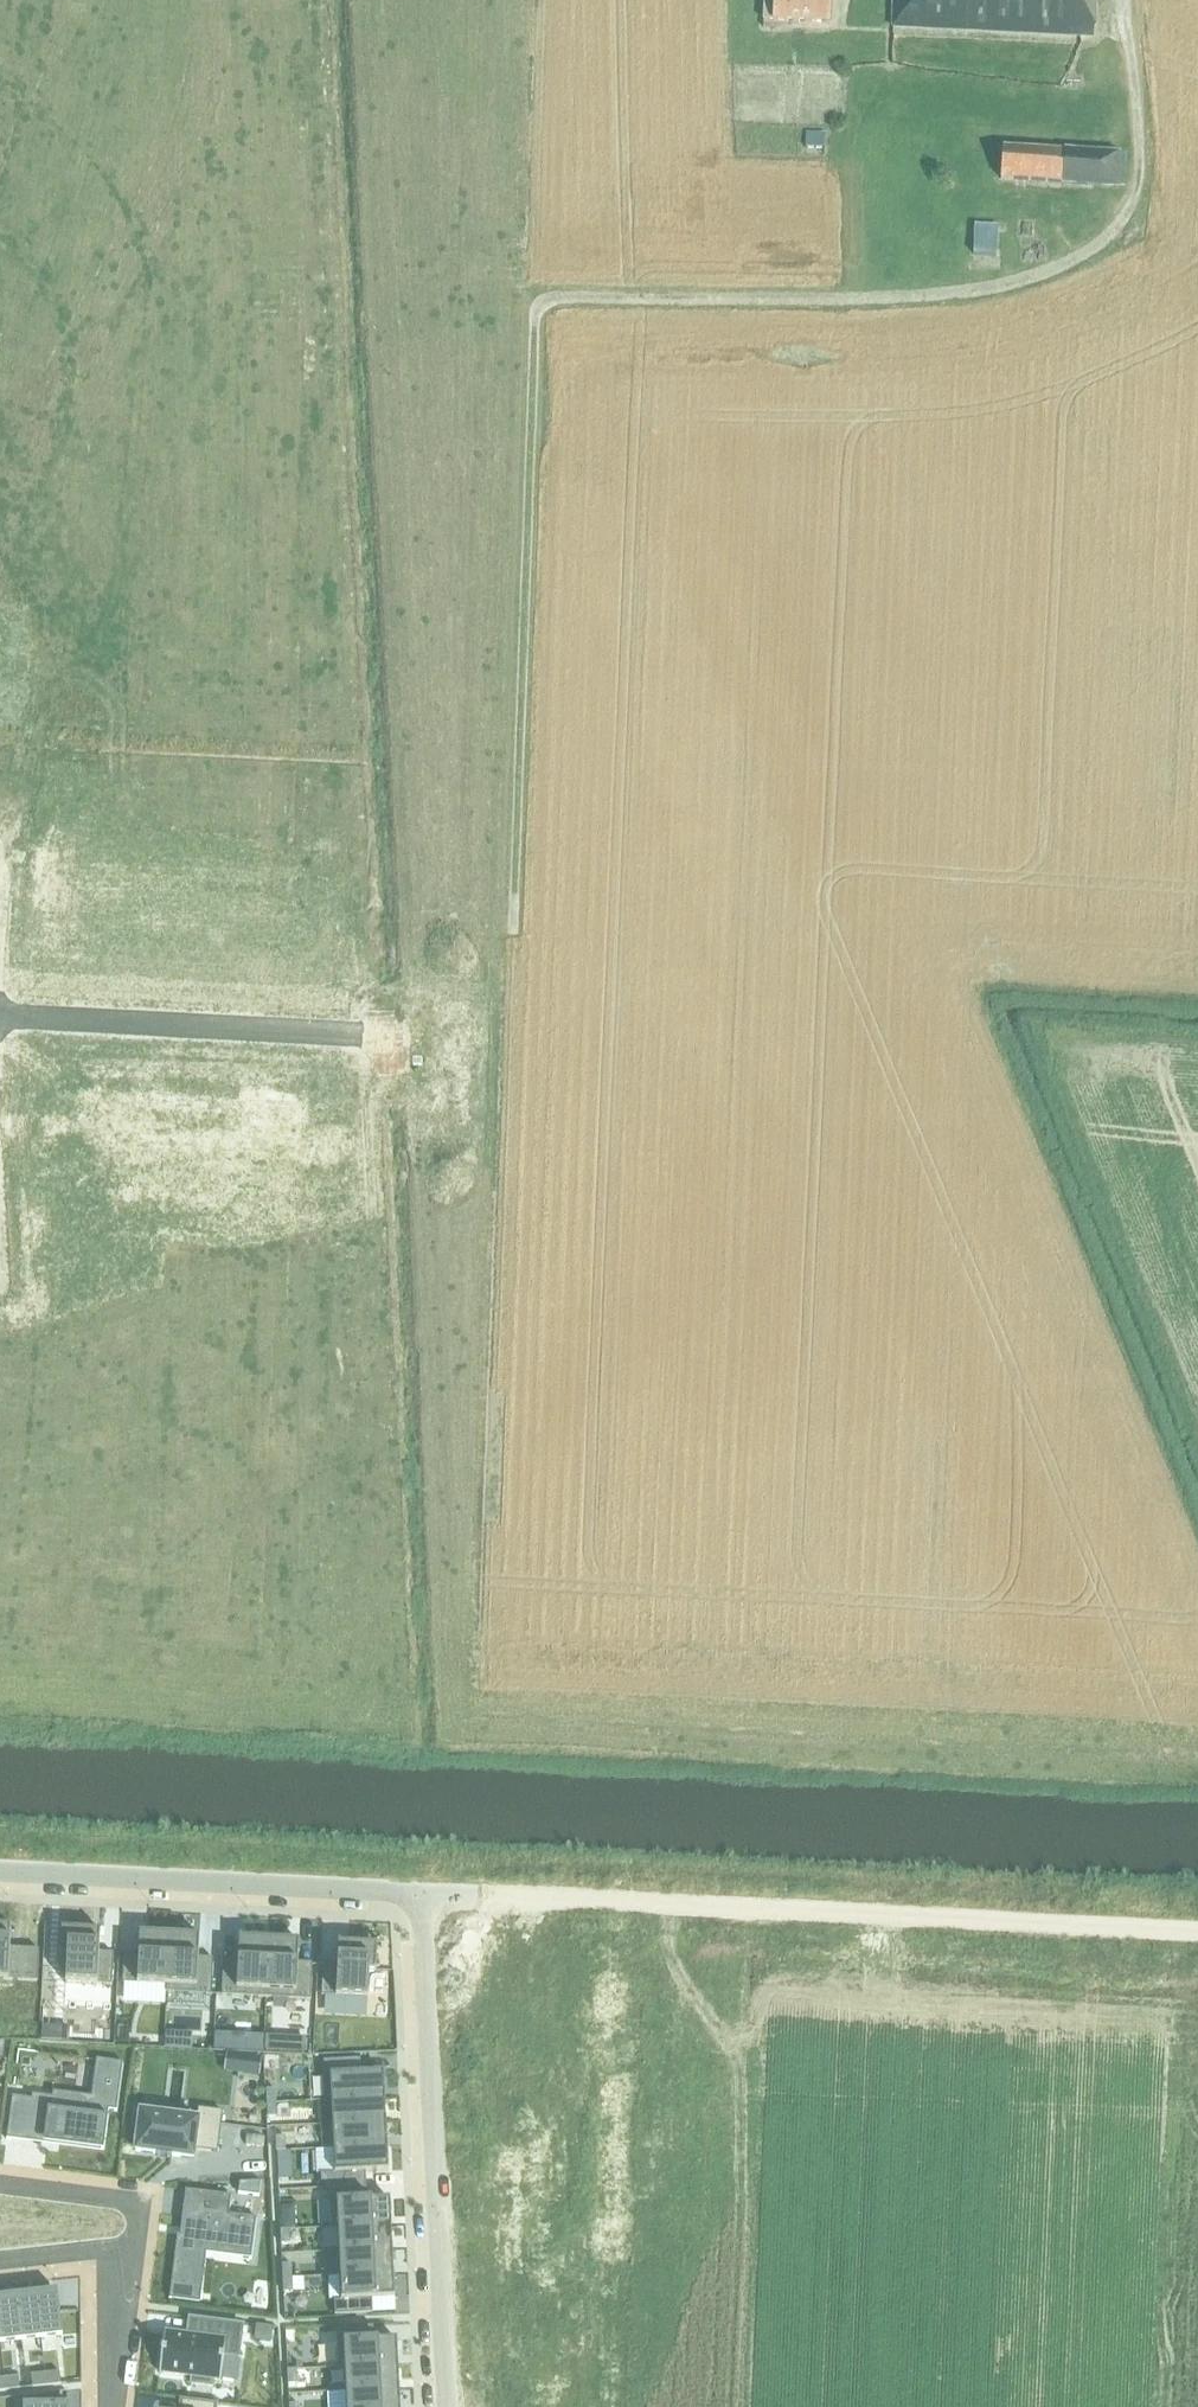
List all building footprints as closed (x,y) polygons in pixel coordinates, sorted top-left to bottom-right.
[(830,24),(831,0),(775,0),(774,6),(764,6),(764,21),(830,24)] [(1093,36),(1095,0),(894,0),(893,27),(1093,36)] [(1001,179),(1122,187),(1124,155),(1003,149),(1001,179)] [(22,198),(16,211),(25,214),(30,201),(22,198)] [(30,201),(25,214),(33,218),(39,205),(30,201)] [(75,217),(70,225),(82,232),(87,224),(75,217)] [(973,255),(997,256),(998,227),(974,226),(973,255)] [(178,318),(164,318),(164,328),(178,327),(178,318)] [(178,327),(164,328),(165,337),(179,337),(178,327)] [(198,330),(186,331),(187,345),(199,345),(198,330)] [(199,345),(187,345),(188,360),(200,359),(199,345)] [(180,355),(166,355),(166,365),(180,364),(180,355)] [(180,364),(166,365),(167,374),(181,373),(180,364)] [(201,379),(189,380),(190,394),(202,393),(201,379)] [(182,392),(168,392),(168,402),(182,401),(182,392)] [(202,393),(190,394),(190,408),(202,408),(202,393)] [(182,401),(168,402),(168,411),(183,410),(182,401)] [(203,427),(191,428),(192,442),(204,442),(203,427)] [(184,428),(169,429),(170,439),(184,438),(184,428)] [(184,438),(170,439),(170,448),(184,447),(184,438)] [(204,442),(192,442),(193,457),(205,456),(204,442)] [(436,462),(427,470),(436,480),(445,472),(436,462)] [(185,465),(171,466),(172,476),(186,475),(185,465)] [(186,475),(172,476),(172,485),(186,484),(186,475)] [(206,476),(194,476),(195,491),(206,490),(206,476)] [(206,490),(195,491),(195,505),(207,505),(206,490)] [(187,502),(173,503),(174,512),(188,512),(187,502)] [(478,506),(469,514),(479,525),(487,517),(478,506)] [(188,512),(174,512),(174,522),(188,521),(188,512)] [(496,544),(485,548),(490,562),(501,557),(496,544)] [(209,550),(197,551),(198,565),(210,565),(209,550)] [(190,551),(175,552),(176,561),(190,560),(190,551)] [(501,557),(490,562),(495,575),(506,571),(501,557)] [(190,560),(176,561),(176,571),(190,570),(190,560)] [(210,565),(198,565),(199,580),(211,579),(210,565)] [(191,588),(177,588),(178,598),(192,597),(191,588)] [(508,594),(496,595),(497,609),(509,609),(508,594)] [(192,597),(178,598),(178,607),(192,607),(192,597)] [(211,599),(199,599),(200,614),(212,613),(211,599)] [(509,609),(497,609),(498,624),(509,623),(509,609)] [(212,613),(200,614),(201,628),(213,627),(212,613)] [(193,625),(179,625),(180,635),(194,634),(193,625)] [(194,634),(180,635),(180,644),(194,643),(194,634)] [(214,647),(202,648),(203,662),(215,661),(214,647)] [(215,661),(203,662),(203,676),(215,676),(215,661)] [(195,662),(181,662),(181,672),(195,671),(195,662)] [(195,671),(181,672),(182,681),(196,680),(195,671)] [(512,672),(500,673),(501,687),(513,687),(512,672)] [(513,687),(501,687),(501,702),(513,701),(513,687)] [(197,699),(183,699),(183,709),(197,708),(197,699)] [(197,708),(183,709),(184,718),(198,717),(197,708)] [(514,721),(502,721),(503,736),(515,735),(514,721)] [(218,725),(206,725),(206,740),(218,739),(218,725)] [(515,735),(503,736),(504,750),(516,749),(515,735)] [(199,736),(185,736),(185,746),(199,745),(199,736)] [(218,739),(206,740),(207,754),(219,754),(218,739)] [(199,745),(185,746),(186,755),(200,754),(199,745)] [(517,769),(505,769),(506,784),(518,783),(517,769)] [(221,773),(209,774),(210,788),(222,788),(221,773)] [(518,783),(506,784),(506,798),(518,798),(518,783)] [(222,788),(210,788),(210,803),(222,802),(222,788)] [(519,817),(507,818),(508,832),(520,832),(519,817)] [(224,821),(212,822),(212,836),(224,836),(224,821)] [(520,832),(508,832),(509,847),(520,846),(520,832)] [(224,836),(212,836),(213,851),(225,850),(224,836)] [(166,864),(166,876),(180,876),(180,865),(166,864)] [(45,865),(45,876),(59,877),(59,865),(45,865)] [(180,865),(180,876),(194,877),(195,865),(180,865)] [(70,866),(69,878),(83,878),(84,867),(70,866)] [(84,867),(83,878),(97,879),(98,867),(84,867)] [(118,869),(117,880),(131,881),(132,869),(118,869)] [(132,869),(131,881),(145,882),(146,870),(132,869)] [(214,874),(214,885),(228,886),(228,874),(214,874)] [(228,874),(228,886),(242,887),(242,875),(228,874)] [(263,876),(262,888),(276,889),(277,877),(263,876)] [(277,877),(276,889),(290,889),(291,878),(277,877)] [(301,878),(300,890),(314,890),(315,879),(301,878)] [(434,885),(434,897),(448,898),(449,886),(434,885)] [(449,886),(448,898),(462,899),(463,887),(449,886)] [(483,888),(482,900),(496,900),(497,889),(483,888)] [(497,889),(496,900),(511,901),(511,889),(497,889)] [(531,890),(530,902),(544,903),(545,891),(531,890)] [(545,891),(544,903),(559,904),(559,892),(545,891)] [(620,895),(619,907),(633,908),(634,896),(620,895)] [(634,896),(633,908),(648,909),(648,897),(634,896)] [(668,898),(668,910),(682,910),(683,899),(668,898)] [(683,899),(682,910),(696,911),(697,899),(683,899)] [(717,900),(716,912),(730,913),(731,901),(717,900)] [(731,901),(730,913),(745,914),(745,902),(731,901)] [(873,901),(863,906),(869,919),(880,913),(873,901)] [(765,903),(764,915),(779,915),(779,904),(765,903)] [(779,904),(779,915),(793,916),(794,904),(779,904)] [(814,906),(813,917),(827,918),(828,906),(814,906)] [(828,906),(827,918),(842,919),(842,907),(828,906)] [(880,913),(869,919),(876,932),(886,926),(880,913)] [(29,922),(27,968),(54,969),(57,923),(29,922)] [(57,923),(54,969),(78,970),(81,924),(57,923)] [(81,924),(78,970),(103,972),(105,926),(81,924)] [(105,926),(103,972),(127,973),(129,927),(105,926)] [(153,928),(151,974),(175,975),(177,929),(153,928)] [(177,929),(175,975),(199,977),(202,931),(177,929)] [(226,932),(223,978),(247,979),(250,933),(226,932)] [(418,942),(416,988),(443,990),(445,944),(418,942)] [(445,944),(443,990),(467,991),(470,945),(445,944)] [(91,1116),(60,1117),(61,1147),(89,1146),(90,1162),(120,1160),(118,1108),(91,1110),(91,1116)] [(87,1193),(59,1195),(61,1223),(126,1220),(125,1194),(130,1194),(129,1174),(86,1177),(87,1193)] [(61,1223),(62,1252),(90,1250),(91,1267),(134,1264),(133,1245),(128,1245),(126,1220),(61,1223)] [(72,1327),(71,1327),(73,1356),(101,1354),(102,1371),(145,1368),(144,1349),(138,1349),(137,1324),(72,1327)] [(37,1983),(39,1951),(10,1950),(11,1927),(9,1927),(9,1928),(0,1927),(0,1981),(37,1983)] [(62,1931),(60,1957),(67,1957),(66,1985),(112,1987),(114,1955),(99,1954),(100,1932),(98,1932),(98,1933),(62,1931)] [(124,1956),(123,1985),(167,1988),(170,1936),(140,1935),(139,1956),(124,1956)] [(167,1988),(167,1995),(211,1997),(213,1960),(198,1960),(200,1937),(198,1937),(198,1938),(170,1936),(167,1988)] [(224,1961),(222,1997),(266,2000),(269,1941),(241,1940),(241,1939),(239,1939),(238,1962),(224,1961)] [(269,1941),(266,2000),(311,2002),(313,1966),(298,1965),(299,1943),(269,1941)] [(323,1966),(321,1998),(368,2000),(369,1974),(376,1973),(377,1947),(341,1945),(341,1944),(339,1944),(338,1967),(323,1966)] [(375,2004),(376,2029),(404,2029),(403,2004),(375,2004)] [(94,2105),(33,2096),(32,2101),(12,2099),(7,2141),(10,2142),(10,2139),(28,2142),(31,2121),(50,2123),(47,2141),(60,2143),(60,2145),(104,2151),(110,2109),(117,2110),(123,2065),(100,2062),(94,2105)] [(384,2074),(325,2077),(326,2102),(331,2102),(385,2099),(385,2090),(384,2074)] [(275,2091),(266,2091),(267,2105),(276,2105),(275,2091)] [(385,2099),(331,2102),(333,2126),(386,2124),(386,2114),(385,2099)] [(276,2105),(267,2105),(268,2119),(277,2119),(276,2105)] [(141,2114),(136,2153),(157,2156),(157,2158),(172,2160),(172,2158),(193,2161),(195,2151),(218,2154),(223,2113),(199,2110),(197,2122),(141,2114)] [(386,2124),(333,2126),(334,2150),(387,2148),(387,2138),(387,2131),(386,2124)] [(285,2139),(276,2139),(276,2153),(286,2153),(285,2139)] [(335,2175),(321,2176),(321,2190),(330,2190),(366,2188),(366,2174),(382,2173),(389,2173),(388,2163),(387,2148),(334,2150),(335,2175)] [(366,2188),(330,2190),(332,2229),(337,2229),(391,2226),(391,2217),(390,2201),(367,2202),(366,2188)] [(178,2237),(171,2287),(173,2287),(197,2290),(201,2255),(202,2255),(203,2247),(252,2254),(257,2220),(229,2216),(232,2198),(190,2193),(185,2238),(178,2237)] [(391,2226),(337,2229),(339,2253),(392,2250),(392,2241),(392,2235),(391,2226)] [(290,2231),(281,2232),(281,2246),(290,2246),(290,2231)] [(392,2250),(339,2253),(340,2277),(394,2274),(393,2265),(392,2250)] [(292,2266),(282,2266),(283,2280),(292,2280),(292,2266)] [(341,2302),(334,2302),(335,2317),(373,2315),(372,2301),(395,2300),(394,2289),(394,2274),(340,2277),(341,2302)] [(292,2280),(283,2280),(283,2294),(293,2294),(292,2280)] [(57,2295),(36,2297),(41,2338),(62,2336),(57,2295)] [(36,2297),(16,2299),(21,2341),(41,2338),(36,2297)] [(0,2301),(0,2340),(0,2343),(21,2341),(16,2299),(0,2301)] [(239,2359),(243,2327),(196,2321),(194,2334),(189,2333),(188,2336),(165,2333),(160,2375),(192,2379),(192,2385),(213,2388),(214,2381),(221,2382),(224,2357),(239,2359)] [(279,2340),(281,2326),(264,2324),(262,2338),(279,2340)] [(373,2328),(337,2330),(339,2369),(345,2369),(398,2366),(398,2357),(397,2341),(374,2342),(373,2328)] [(398,2366),(345,2369),(346,2393),(400,2391),(399,2381),(398,2366)] [(297,2371),(287,2372),(288,2386),(297,2386),(297,2371)] [(60,2373),(45,2375),(47,2388),(61,2386),(60,2373)] [(45,2375),(31,2376),(32,2389),(47,2388),(45,2375)] [(19,2377),(4,2379),(6,2392),(20,2390),(19,2377)] [(346,2393),(347,2406),(400,2406),(400,2405),(400,2391),(346,2393)]
